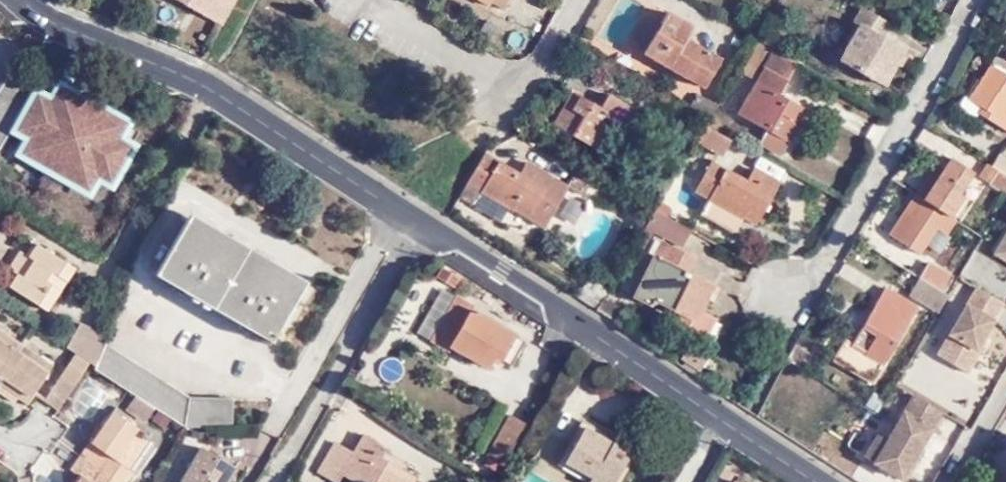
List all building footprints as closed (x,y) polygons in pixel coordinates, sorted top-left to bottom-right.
[(218,21),(230,0),(182,0),(218,21)] [(488,2),(498,9),(504,0),(489,0),(488,2)] [(883,19),(860,7),(851,23),(856,26),(837,59),(865,76),(868,71),(883,79),(899,49),(874,35),(883,19)] [(659,19),(644,45),(640,52),(699,86),(717,55),(682,35),(688,25),(664,10),(659,19)] [(634,39),(644,45),(659,19),(648,14),(634,39)] [(774,91),(792,60),(771,48),(734,111),(765,129),(784,140),(799,115),(790,109),(794,103),(774,91)] [(966,99),(979,106),(988,112),(985,118),(1005,131),(1005,73),(989,62),(966,99)] [(4,78),(0,86),(0,146),(30,93),(4,78)] [(16,132),(26,137),(47,149),(39,166),(68,183),(78,168),(90,174),(108,184),(138,134),(98,111),(75,148),(63,142),(86,105),(59,89),(50,104),(36,97),(16,132)] [(552,122),(602,152),(621,119),(628,106),(605,93),(597,106),(571,90),(552,122)] [(979,106),(966,99),(962,96),(953,110),(970,121),(975,112),(979,106)] [(803,108),(794,103),(790,109),(799,115),(803,108)] [(98,111),(86,105),(63,142),(75,148),(98,111)] [(988,112),(979,106),(975,112),(985,118),(988,112)] [(621,119),(602,152),(613,159),(632,126),(621,119)] [(716,153),(726,137),(703,124),(694,141),(716,153)] [(784,140),(765,129),(758,142),(780,156),(788,143),(784,140)] [(47,149),(26,137),(17,154),(39,166),(47,149)] [(517,174),(484,153),(458,197),(473,206),(482,191),(512,210),(514,207),(540,223),(565,184),(525,161),(517,174)] [(996,154),(989,165),(1005,176),(1005,159),(996,154)] [(955,192),(970,171),(946,155),(937,169),(919,197),(912,208),(902,202),(892,218),(902,224),(893,237),(916,252),(934,225),(943,232),(952,219),(946,214),(960,196),(955,192)] [(970,171),(981,176),(989,165),(977,159),(970,171)] [(692,192),(707,201),(712,193),(743,211),(739,218),(752,226),(777,183),(752,169),(744,182),(710,162),(692,192)] [(911,192),(919,197),(937,169),(930,164),(911,192)] [(1004,192),(1005,189),(1005,176),(989,165),(981,176),(1004,192)] [(78,168),(68,183),(80,190),(90,174),(78,168)] [(712,193),(707,201),(699,215),(731,233),(739,218),(743,211),(712,193)] [(220,239),(187,219),(160,266),(178,277),(172,286),(184,292),(187,288),(241,321),(238,325),(270,344),(303,289),(270,270),(273,262),(224,233),(220,239)] [(649,231),(644,228),(634,245),(639,248),(649,231)] [(1002,240),(994,252),(1005,259),(1005,242),(1002,240)] [(39,245),(30,258),(35,260),(24,275),(20,273),(11,286),(49,312),(69,281),(62,276),(61,271),(66,264),(39,245)] [(670,325),(694,338),(706,313),(700,310),(711,285),(684,273),(692,257),(669,247),(663,260),(657,258),(636,298),(648,305),(651,301),(676,313),(670,325)] [(35,260),(30,258),(22,253),(12,268),(20,273),(24,275),(35,260)] [(461,273),(441,261),(433,274),(452,286),(461,273)] [(927,262),(917,277),(942,293),(951,278),(927,262)] [(76,271),(66,264),(61,271),(62,276),(69,281),(76,271)] [(906,294),(935,313),(945,295),(942,293),(917,277),(906,294)] [(981,339),(1003,302),(976,286),(937,354),(967,372),(980,350),(976,347),(981,339)] [(916,308),(882,288),(850,345),(846,342),(833,364),(873,386),(916,308)] [(470,308),(472,305),(454,294),(428,340),(444,350),(450,342),(467,352),(466,354),(486,366),(493,355),(509,364),(523,340),(470,308)] [(706,313),(694,338),(702,342),(715,317),(706,313)] [(96,339),(100,333),(72,319),(57,342),(79,357),(85,361),(96,339)] [(17,343),(0,331),(0,369),(17,343)] [(124,390),(142,401),(172,420),(219,422),(220,395),(176,392),(96,339),(85,361),(84,364),(124,390)] [(984,342),(981,339),(976,347),(980,350),(984,342)] [(17,343),(0,369),(0,377),(18,389),(20,387),(29,392),(47,364),(17,343)] [(694,356),(703,362),(707,357),(688,344),(683,349),(694,356)] [(678,358),(696,370),(703,362),(694,356),(683,349),(677,358),(678,358)] [(51,404),(65,381),(51,372),(35,393),(51,404)] [(0,377),(0,387),(22,402),(29,392),(20,387),(18,389),(0,377)] [(121,394),(140,405),(142,401),(124,390),(121,394)] [(134,414),(140,405),(121,394),(116,403),(134,414)] [(907,478),(920,457),(915,455),(921,445),(941,409),(914,394),(889,440),(878,434),(867,455),(907,478)] [(104,402),(100,406),(117,415),(120,411),(104,402)] [(93,466),(115,481),(125,465),(113,457),(132,425),(117,415),(100,406),(92,420),(90,419),(79,437),(102,452),(93,466)] [(524,422),(507,412),(485,452),(502,461),(524,422)] [(113,457),(125,465),(145,433),(132,425),(113,457)] [(587,481),(611,481),(628,452),(581,427),(561,463),(589,479),(587,481)] [(334,444),(316,475),(328,481),(337,481),(340,476),(350,481),(410,481),(411,481),(396,472),(399,466),(374,452),(377,447),(361,438),(351,455),(334,444)] [(66,444),(54,453),(66,469),(78,460),(66,444)] [(238,467),(202,445),(194,457),(179,481),(228,481),(238,467)] [(915,455),(920,457),(925,448),(921,445),(915,455)] [(115,481),(93,466),(86,478),(73,471),(67,481),(115,481)] [(503,468),(497,480),(496,481),(508,481),(506,481),(510,472),(503,468)]
